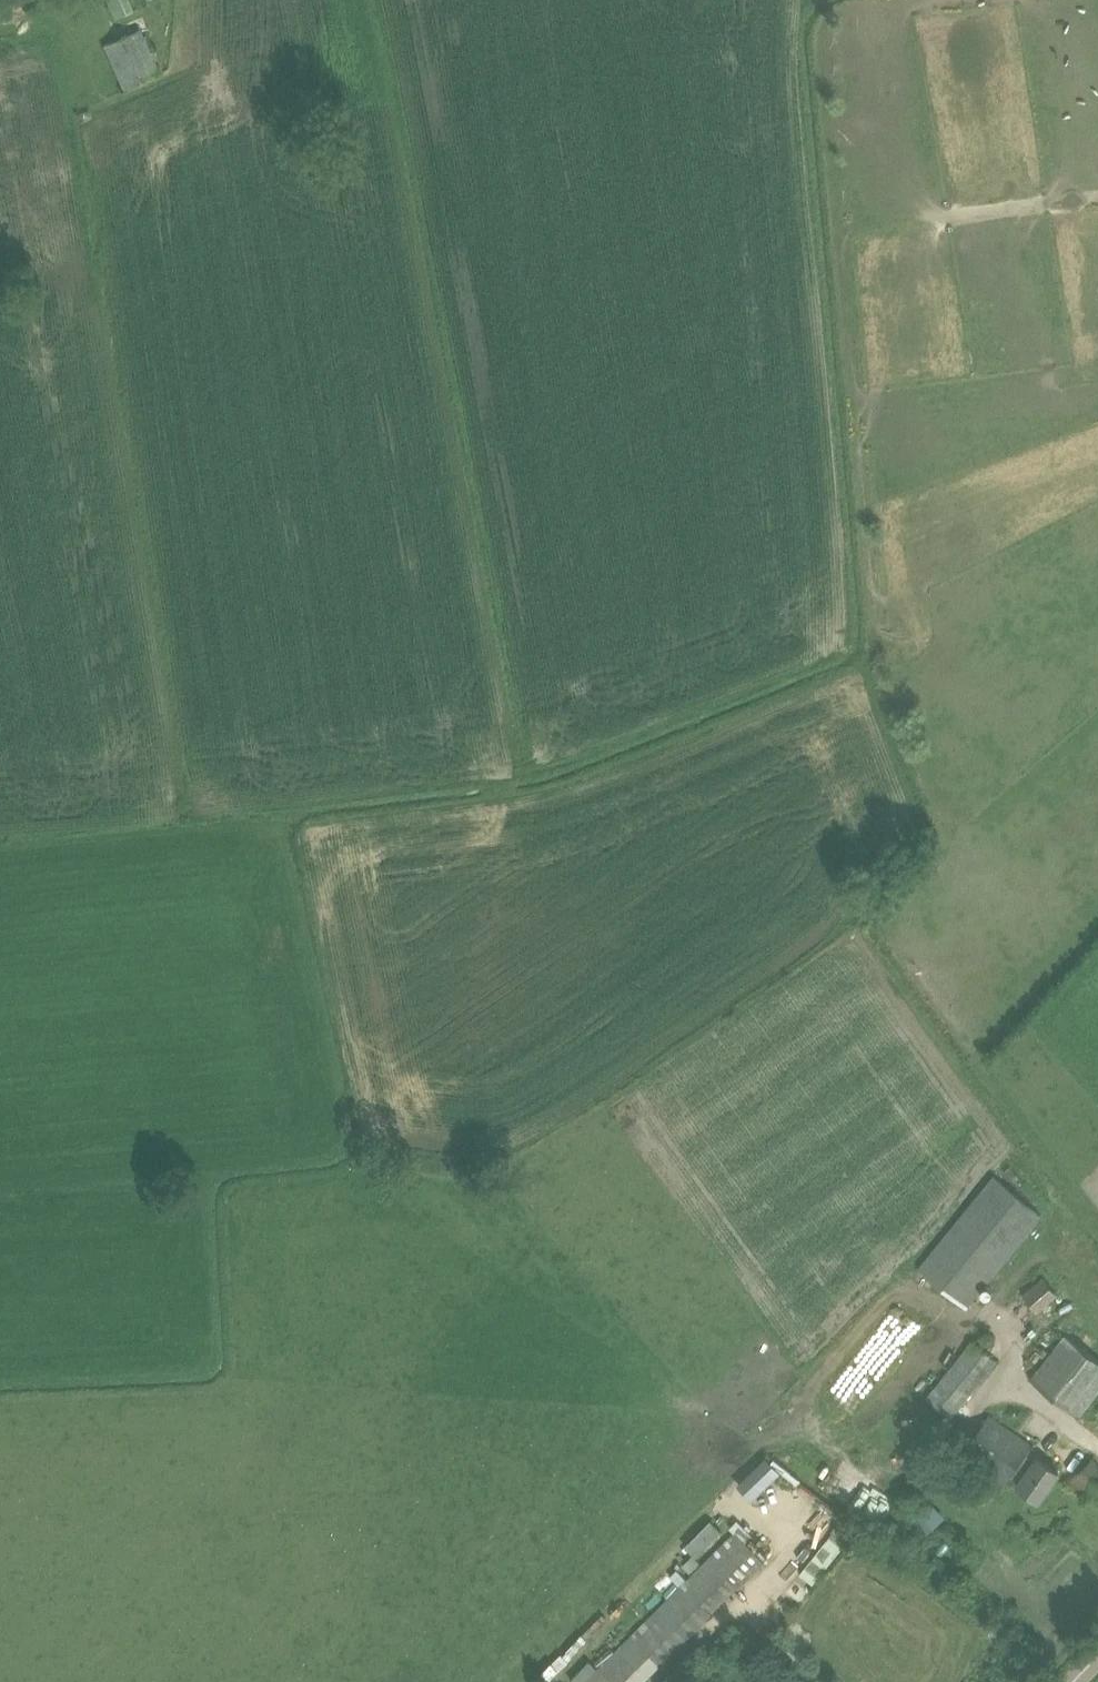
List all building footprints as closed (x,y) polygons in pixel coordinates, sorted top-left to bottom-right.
[(10,12),(35,2),(34,0),(5,0),(10,12)] [(140,28),(103,45),(122,89),(160,71),(140,28)] [(994,1175),(918,1269),(967,1310),(1044,1216),(994,1175)] [(1040,1280),(1023,1295),(1037,1311),(1055,1296),(1040,1280)] [(1029,1379),(1081,1415),(1097,1392),(1097,1359),(1064,1334),(1029,1379)] [(921,1341),(836,1445),(905,1502),(991,1398),(921,1341)] [(1021,1482),(1018,1486),(1040,1501),(1060,1472),(1039,1457),(1036,1461),(1027,1455),(1032,1446),(989,1418),(964,1455),(1007,1483),(1012,1475),(1021,1482)] [(754,1500),(783,1473),(768,1458),(739,1485),(754,1500)] [(1074,1481),(1094,1499),(1097,1495),(1097,1462),(1094,1458),(1074,1481)] [(585,1681),(642,1681),(765,1560),(736,1532),(585,1681)]
